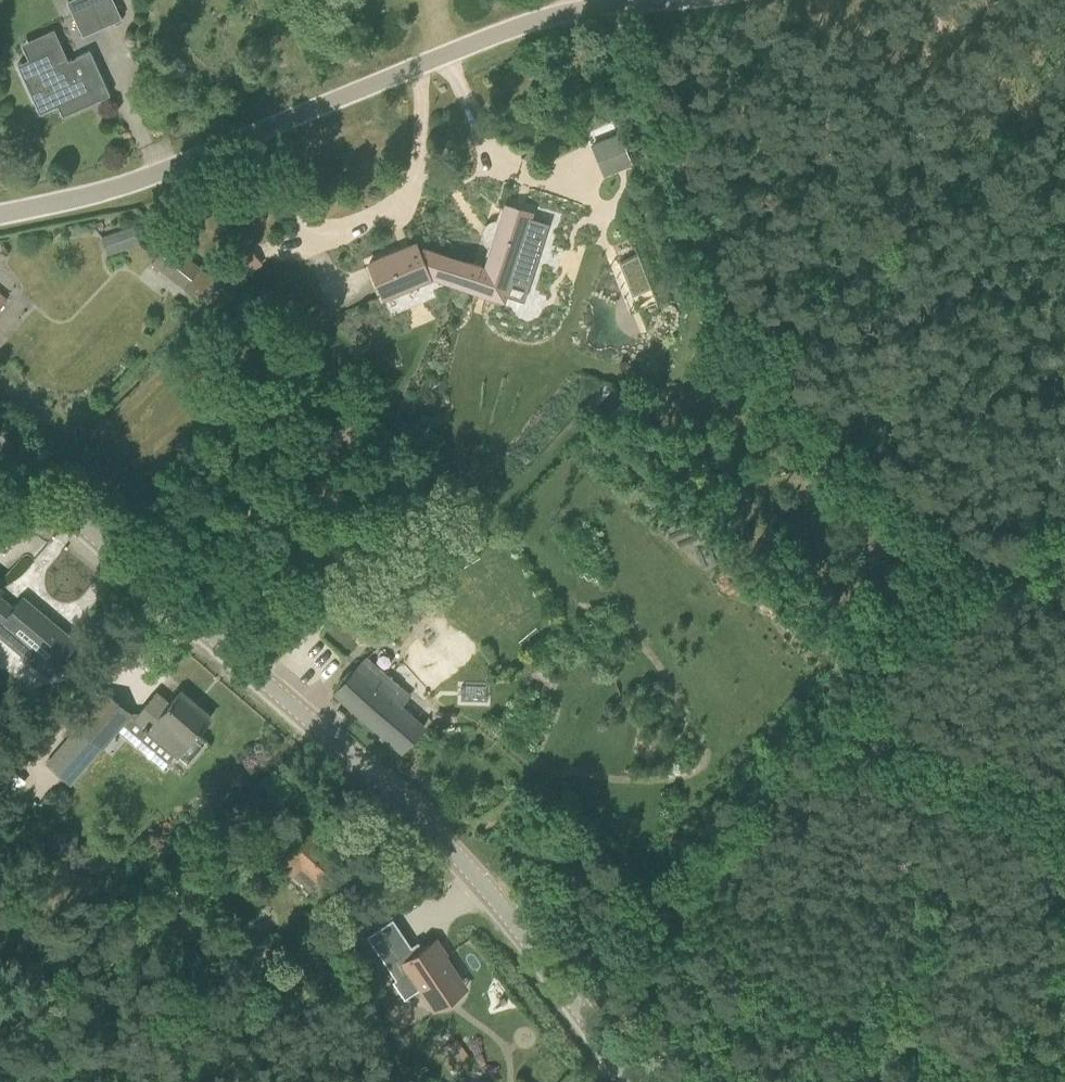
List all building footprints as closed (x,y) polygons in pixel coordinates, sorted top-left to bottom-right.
[(121,18),(113,0),(71,0),(68,1),(83,35),(121,18)] [(94,102),(112,94),(93,49),(59,65),(52,49),(18,64),(41,113),(91,90),(94,99),(93,100),(94,102)] [(633,164),(620,131),(591,143),(604,176),(633,164)] [(507,205),(497,235),(487,269),(425,249),(419,251),(416,244),(370,263),(384,296),(429,278),(429,275),(430,275),(503,298),(510,278),(526,283),(537,251),(520,246),(530,212),(507,205)] [(102,234),(109,253),(141,242),(134,223),(102,234)] [(169,241),(152,262),(183,287),(200,266),(169,241)] [(241,278),(261,262),(250,249),(230,265),(241,278)] [(649,286),(637,255),(619,261),(632,293),(649,286)] [(418,605),(429,593),(425,589),(430,584),(418,573),(413,578),(390,602),(413,623),(425,611),(418,605)] [(48,677),(77,643),(23,597),(12,610),(0,599),(0,636),(48,677)] [(334,692),(402,751),(425,725),(402,705),(412,694),(368,656),(358,666),(334,692)] [(136,717),(108,693),(49,761),(72,780),(118,728),(164,767),(176,753),(188,764),(204,746),(194,737),(212,717),(182,690),(170,704),(157,692),(136,717)] [(313,891),(340,861),(305,830),(286,851),(287,852),(279,861),(313,891)] [(410,971),(425,994),(457,973),(446,956),(448,955),(436,938),(415,952),(412,946),(386,963),(397,980),(410,971)]
